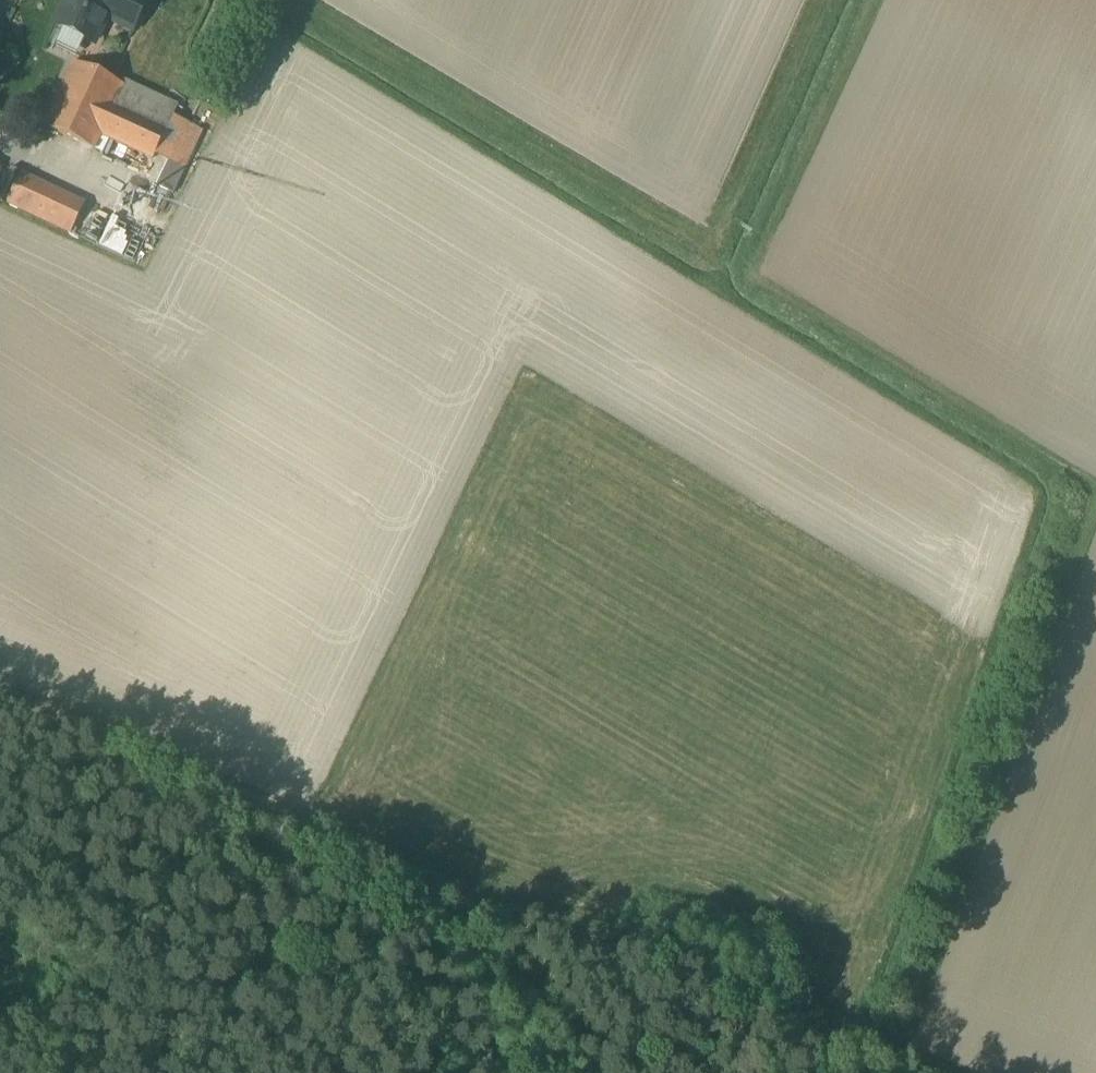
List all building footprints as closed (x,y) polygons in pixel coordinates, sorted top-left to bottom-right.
[(57,27),(92,44),(106,16),(133,29),(146,1),(145,0),(70,0),(57,27)] [(122,86),(73,63),(43,127),(104,155),(110,140),(152,160),(185,175),(205,131),(173,116),(178,107),(124,82),(122,86)] [(11,169),(0,192),(0,200),(71,233),(85,203),(11,169)]
